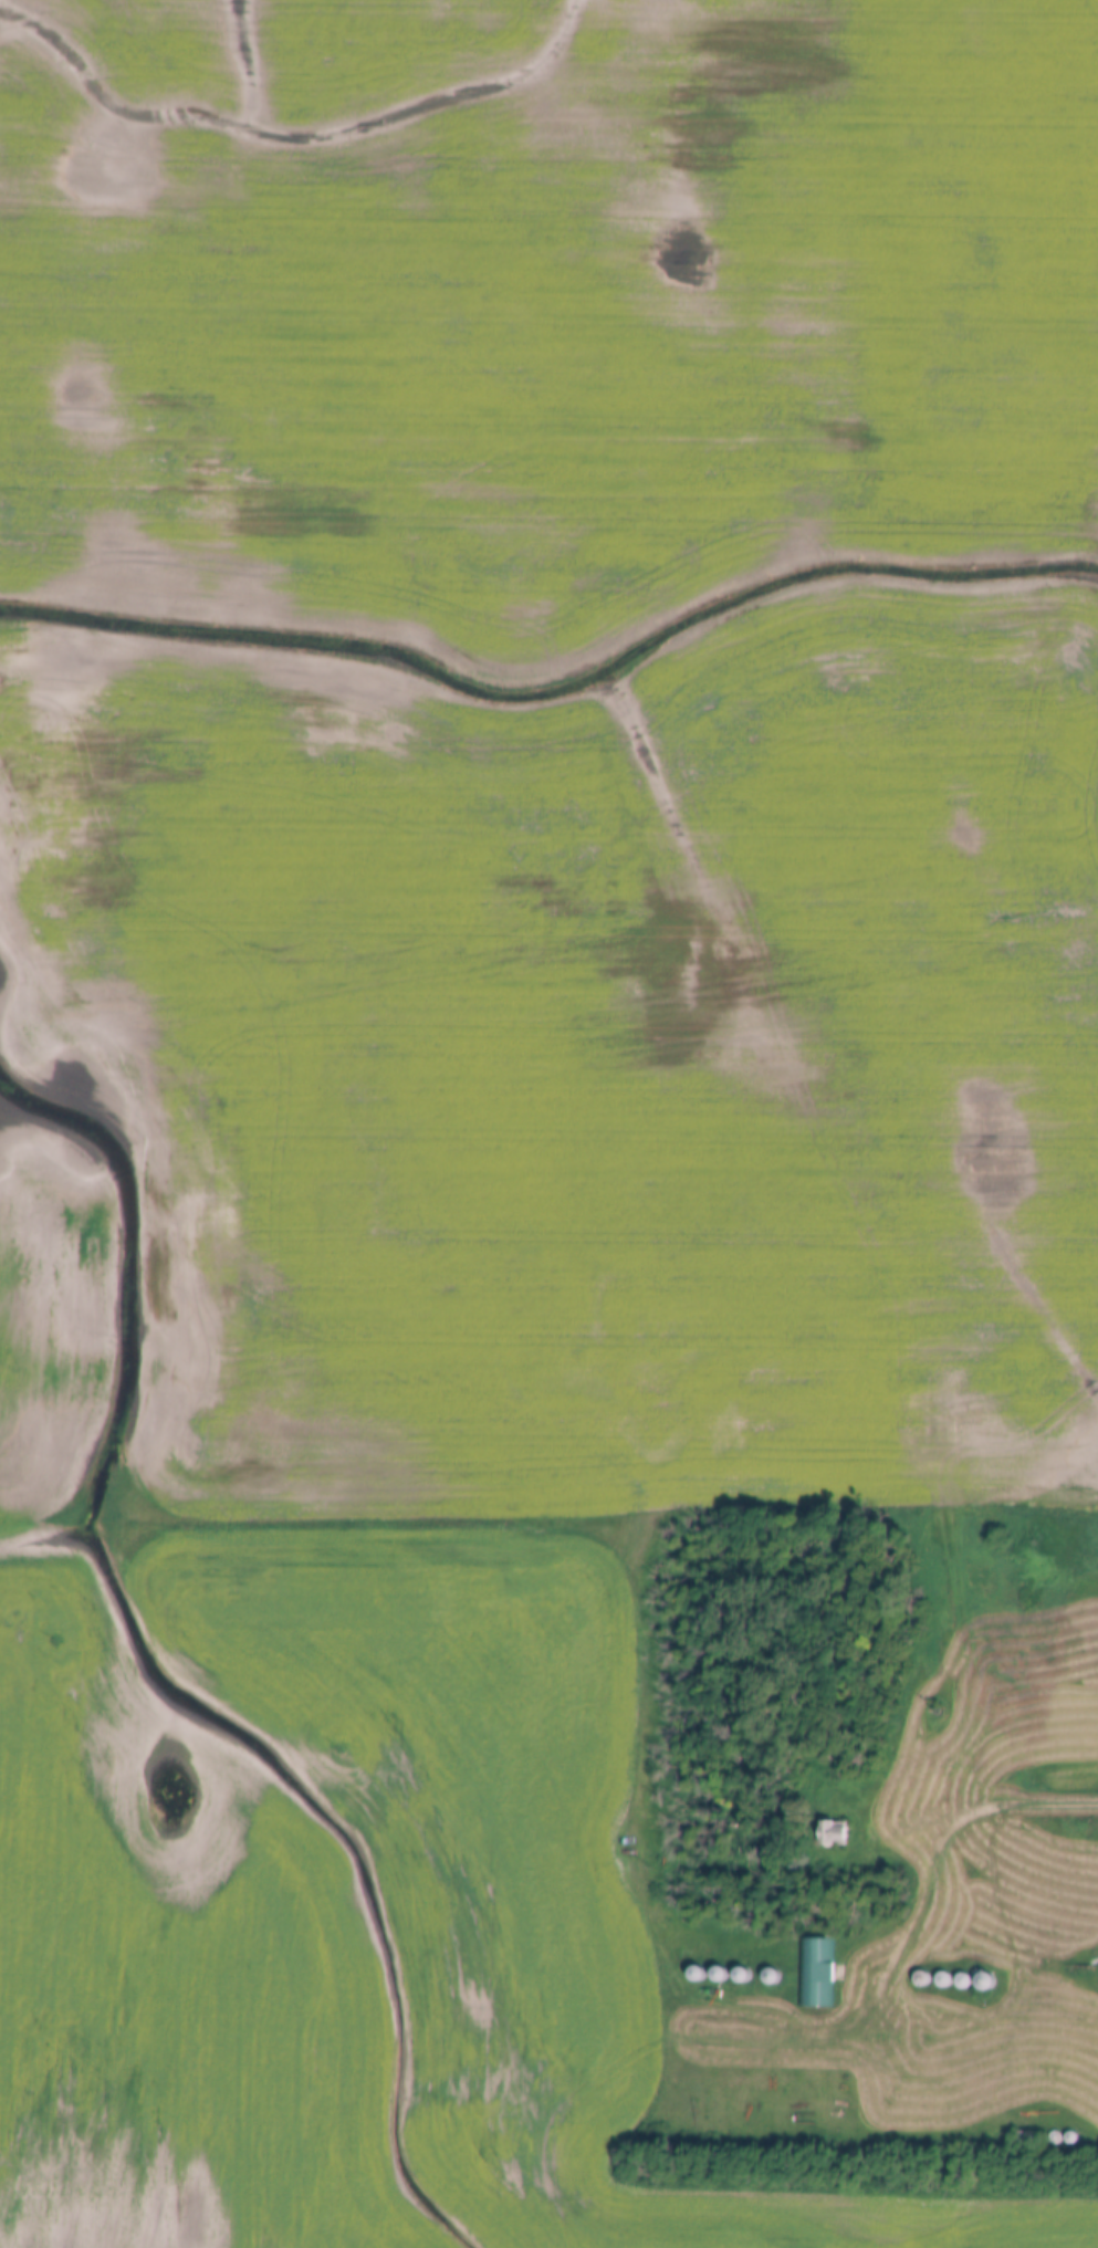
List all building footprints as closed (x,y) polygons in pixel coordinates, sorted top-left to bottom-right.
[(822,1850),(849,1850),(849,1825),(822,1825),(822,1850)] [(799,1941),(799,2011),(834,2011),(834,1941),(799,1941)]
